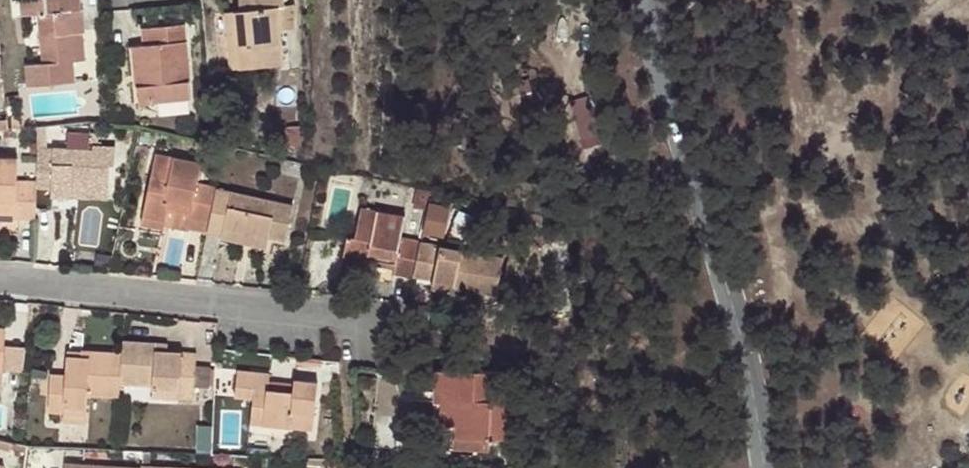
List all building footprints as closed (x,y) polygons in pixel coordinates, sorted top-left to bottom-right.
[(19,15),(38,14),(41,64),(24,66),(26,85),(74,81),(73,61),(70,33),(82,32),(80,0),(19,0),(19,15)] [(252,8),(238,9),(223,10),(228,69),(282,65),(279,7),(284,7),(283,0),(252,0),(252,8)] [(252,0),(238,0),(238,9),(252,8),(252,0)] [(141,44),(138,45),(142,102),(190,98),(183,24),(140,27),(141,44)] [(84,60),(82,32),(70,33),(73,61),(84,60)] [(142,102),(138,45),(131,45),(136,102),(142,102)] [(601,95),(577,97),(581,145),(605,143),(601,95)] [(301,126),(286,127),(287,146),(302,144),(301,126)] [(42,144),(70,145),(70,129),(42,129),(42,144)] [(93,149),(37,147),(37,179),(36,187),(51,188),(71,189),(71,186),(109,187),(109,162),(114,162),(114,143),(92,143),(93,149)] [(202,162),(154,152),(140,218),(163,223),(163,221),(168,200),(187,204),(185,214),(210,220),(218,186),(198,181),(202,162)] [(36,219),(36,187),(37,179),(16,178),(18,157),(0,156),(0,200),(15,201),(14,214),(14,216),(36,219)] [(51,188),(51,196),(108,197),(109,187),(71,186),(71,189),(51,188)] [(293,204),(218,186),(210,220),(208,233),(220,236),(223,226),(268,237),(285,239),(293,204)] [(14,214),(15,201),(0,200),(0,213),(14,214)] [(187,204),(168,200),(163,221),(208,233),(210,220),(185,214),(187,204)] [(427,232),(448,236),(454,205),(432,201),(427,232)] [(405,215),(361,206),(355,235),(346,234),(340,261),(366,266),(367,262),(368,256),(394,261),(393,267),(392,274),(413,278),(414,274),(421,239),(401,236),(405,215)] [(163,223),(140,218),(139,222),(161,227),(163,223)] [(266,248),(268,237),(223,226),(220,236),(220,237),(266,248)] [(502,257),(421,239),(414,274),(431,278),(455,283),(454,287),(494,296),(502,257)] [(367,262),(393,267),(394,261),(368,256),(367,262)] [(366,266),(340,261),(339,270),(364,276),(366,266)] [(455,283),(431,278),(429,286),(454,291),(454,287),(455,283)] [(168,341),(123,339),(123,351),(120,384),(153,387),(179,390),(178,398),(194,398),(198,351),(168,349),(168,341)] [(88,395),(120,397),(120,384),(123,351),(82,349),(81,355),(65,354),(63,374),(50,373),(47,411),(62,413),(63,404),(87,406),(88,395)] [(267,387),(269,378),(269,372),(238,368),(234,395),(252,398),(251,410),(264,412),(262,424),(313,429),(318,380),(294,377),(293,380),(292,390),(267,387)] [(503,371),(435,370),(432,445),(489,448),(489,438),(508,439),(510,390),(502,390),(503,371)] [(293,380),(269,378),(267,387),(292,390),(293,380)] [(152,396),(178,398),(179,390),(153,387),(152,396)] [(86,415),(87,406),(63,404),(62,413),(86,415)] [(264,412),(251,410),(250,423),(262,424),(264,412)] [(140,463),(62,459),(61,467),(140,467),(140,463)]
